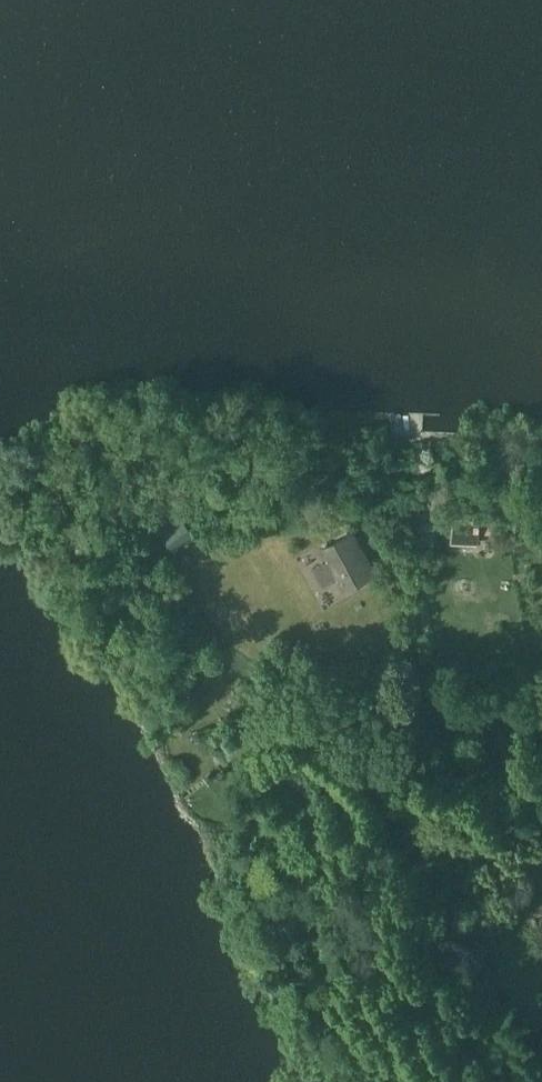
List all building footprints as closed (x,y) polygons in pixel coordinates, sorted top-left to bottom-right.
[(451,529),(477,529),(478,510),(470,510),(470,505),(460,504),(460,509),(452,508),(451,529)] [(410,508),(415,545),(437,542),(433,506),(410,508)] [(176,515),(157,532),(175,551),(194,533),(176,515)] [(352,527),(317,546),(344,592),(371,576),(356,548),(363,545),(352,527)]
